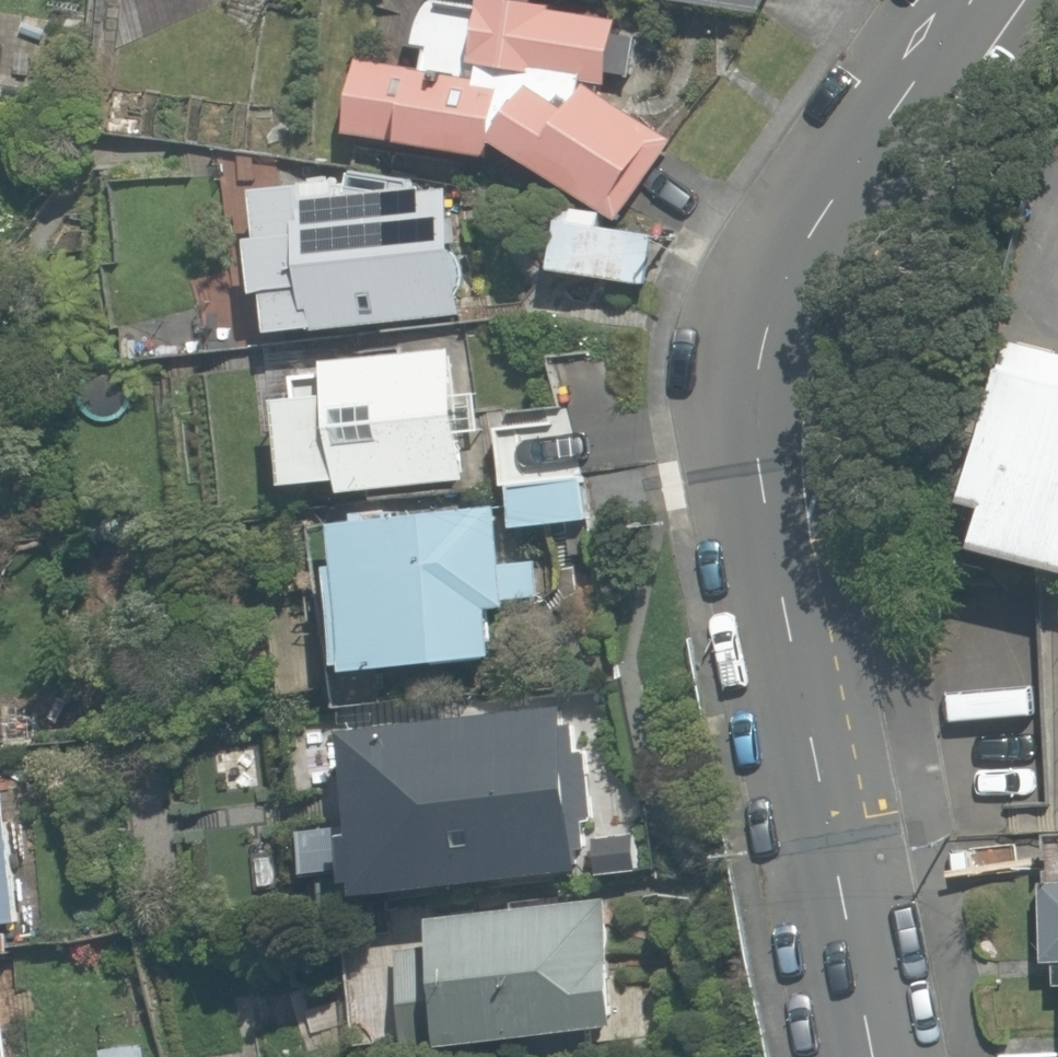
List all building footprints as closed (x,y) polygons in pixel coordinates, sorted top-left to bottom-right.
[(347,132),(491,158),(495,138),(614,218),(665,142),(598,95),(602,71),(628,75),(636,34),(614,30),(617,16),(526,0),(428,0),(416,68),(361,58),(347,132)] [(756,11),(761,0),(667,0),(756,11)] [(341,183),(254,191),(266,334),(463,316),(452,189),(342,198),(341,183)] [(551,207),(544,277),(653,287),(658,230),(598,224),(599,211),(551,207)] [(272,362),(286,486),(332,481),(333,495),(475,479),(459,340),(272,362)] [(981,555),(1057,575),(1057,355),(1012,343),(968,509),(992,515),(981,555)] [(502,473),(509,532),(597,520),(589,462),(502,473)] [(532,562),(498,567),(488,499),(334,521),(357,679),(491,660),(483,602),(537,594),(532,562)] [(563,702),(348,732),(373,909),(588,879),(563,702)] [(14,920),(1,775),(0,775),(0,921),(14,920)] [(423,916),(427,946),(395,950),(407,1040),(439,1035),(441,1052),(614,1029),(596,893),(423,916)] [(7,1025),(0,1026),(0,1056),(10,1056),(7,1025)]
